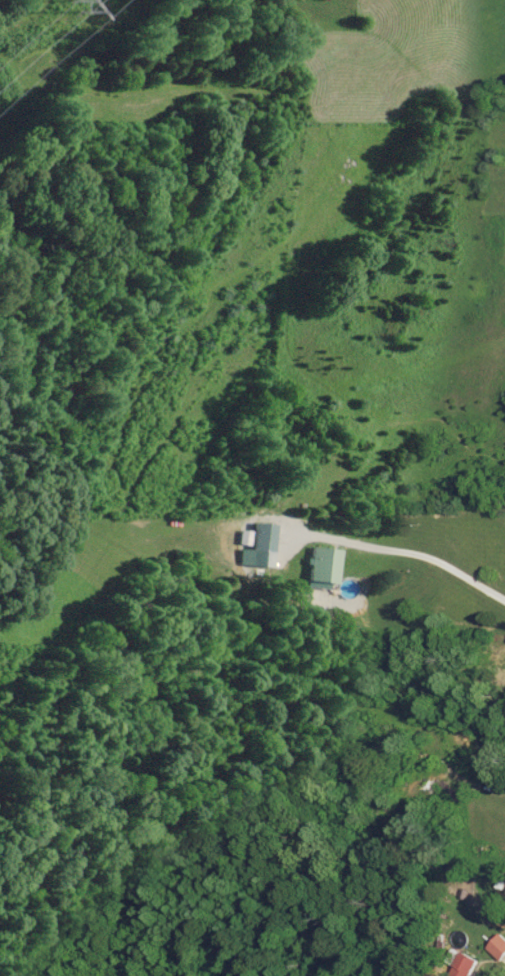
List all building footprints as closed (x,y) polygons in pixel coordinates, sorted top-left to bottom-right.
[(276,523),(256,523),(256,550),(276,550),(276,523)] [(343,549),(314,545),(309,579),(338,583),(343,549)] [(492,936),(492,961),(504,961),(504,936),(492,936)]
